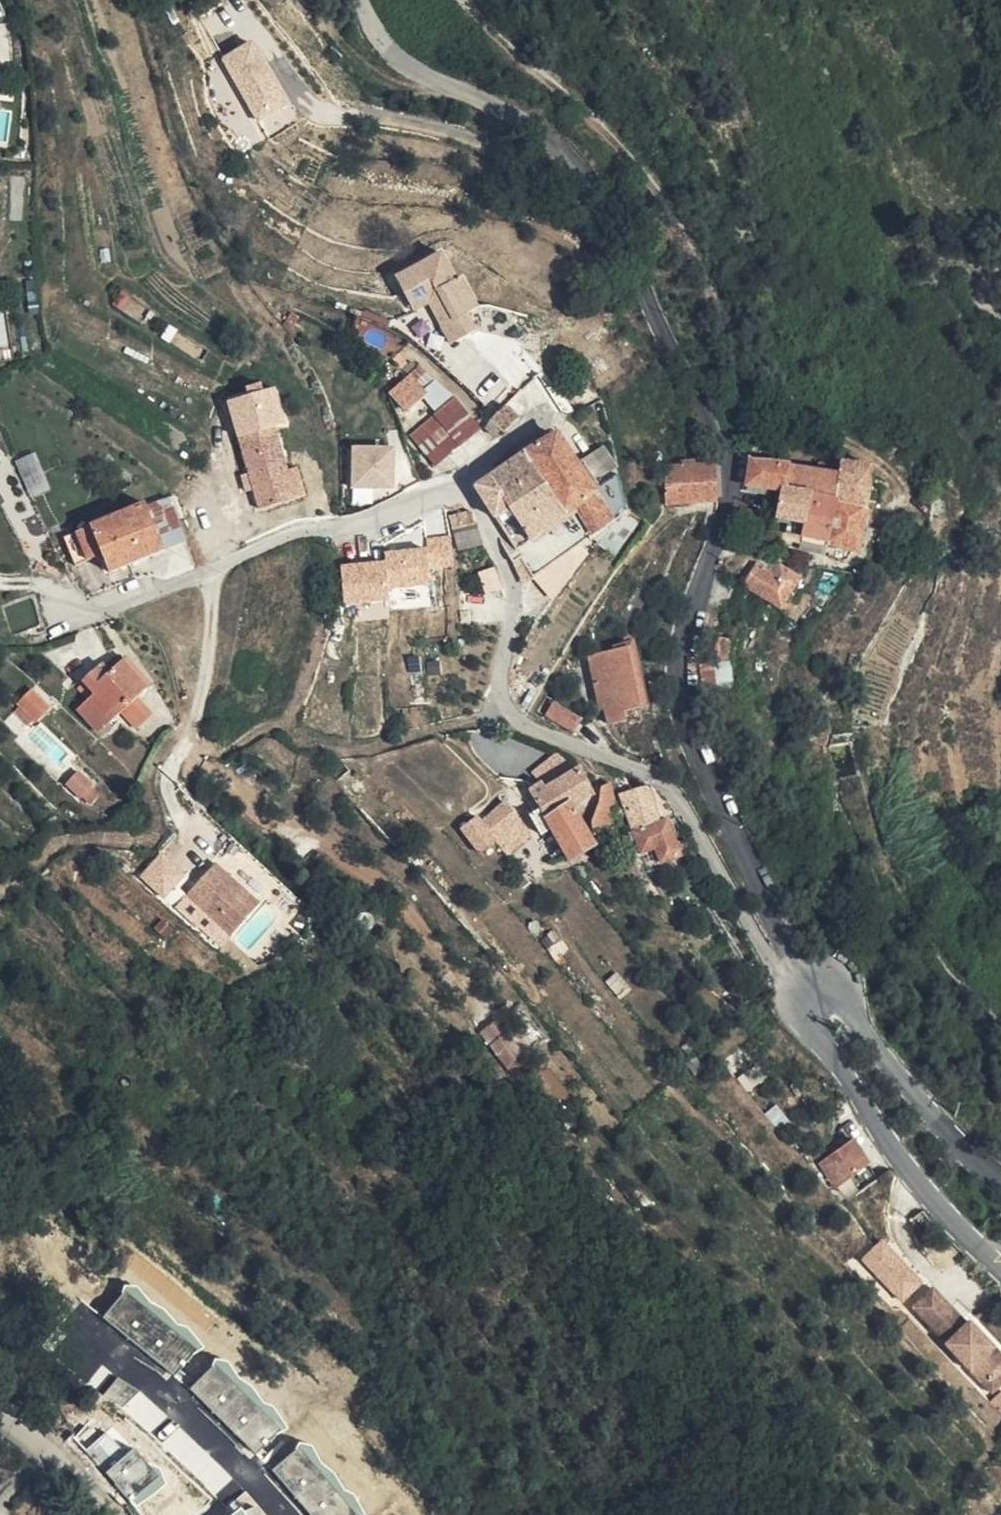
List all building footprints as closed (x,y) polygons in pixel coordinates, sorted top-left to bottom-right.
[(254,37),(219,57),(264,136),(299,116),(254,37)] [(393,276),(408,303),(425,293),(432,297),(441,313),(436,321),(436,322),(435,324),(436,326),(437,329),(438,331),(439,331),(440,332),(441,333),(443,334),(448,335),(452,341),(472,330),(463,312),(475,307),(458,275),(453,278),(439,252),(419,263),(421,266),(410,272),(408,269),(393,276)] [(421,266),(419,263),(408,269),(410,272),(421,266)] [(425,301),(436,321),(441,313),(432,297),(425,293),(408,303),(411,309),(425,301)] [(443,334),(448,343),(452,341),(448,335),(443,334)] [(436,410),(450,396),(417,362),(404,376),(422,395),(436,410)] [(422,395),(404,376),(387,390),(405,410),(422,395)] [(460,440),(476,425),(450,396),(436,410),(434,411),(460,440)] [(503,402),(489,412),(501,428),(514,418),(503,402)] [(432,414),(456,443),(460,440),(434,411),(432,414)] [(448,451),(456,443),(432,414),(421,424),(448,451)] [(436,462),(448,451),(421,424),(410,435),(436,462)] [(282,468),(271,427),(235,436),(253,505),(289,495),(282,468)] [(567,455),(551,432),(520,453),(530,467),(536,476),(567,455)] [(350,489),(395,487),(393,443),(349,445),(350,489)] [(530,467),(520,453),(486,476),(495,490),(530,467)] [(768,455),(747,453),(742,480),(777,487),(784,460),(768,458),(768,455)] [(588,484),(567,455),(536,476),(545,490),(559,511),(553,515),(572,543),(609,517),(588,484)] [(837,467),(829,498),(860,504),(862,496),(866,481),(870,464),(840,458),(837,467)] [(784,460),(777,487),(803,492),(829,498),(837,467),(827,466),(815,464),(784,460)] [(709,480),(707,461),(683,463),(683,461),(678,461),(678,464),(656,466),(658,482),(709,480)] [(616,465),(588,484),(609,517),(624,505),(616,465)] [(292,466),(282,468),(289,495),(298,493),(292,466)] [(495,490),(486,476),(472,485),(490,513),(504,503),(510,512),(545,490),(536,476),(530,467),(495,490)] [(709,480),(658,482),(659,500),(710,497),(709,480)] [(866,481),(862,496),(872,499),(876,484),(866,481)] [(803,492),(777,487),(768,529),(773,531),(773,537),(791,542),(803,492)] [(504,503),(490,513),(501,531),(510,544),(536,526),(555,554),(572,543),(553,515),(559,511),(545,490),(510,512),(504,503)] [(803,492),(791,542),(815,549),(829,498),(803,492)] [(141,503),(155,548),(176,542),(160,497),(141,503)] [(829,498),(815,549),(829,553),(833,553),(837,553),(839,552),(840,545),(849,547),(860,504),(829,498)] [(113,510),(129,557),(155,548),(141,503),(140,501),(118,509),(113,510)] [(466,518),(464,506),(455,507),(456,519),(466,518)] [(65,527),(75,558),(96,551),(101,567),(129,557),(113,510),(65,527)] [(510,544),(501,531),(493,537),(507,558),(515,553),(529,574),(555,554),(536,526),(510,544)] [(66,561),(75,558),(65,527),(57,529),(66,561)] [(427,551),(339,558),(343,606),(387,602),(387,610),(432,606),(429,569),(454,567),(452,534),(426,536),(427,551)] [(785,546),(779,562),(804,571),(810,555),(785,546)] [(796,574),(781,564),(758,549),(738,578),(760,591),(778,602),(795,612),(806,593),(791,583),(796,574)] [(725,634),(709,632),(706,658),(722,660),(725,634)] [(632,697),(621,641),(602,645),(604,660),(584,663),(588,677),(594,676),(602,715),(620,713),(619,699),(632,697)] [(86,728),(111,708),(128,694),(141,685),(117,656),(101,667),(96,661),(69,683),(79,694),(67,704),(86,728)] [(36,701),(20,681),(6,693),(7,695),(2,700),(15,716),(21,710),(23,712),(36,701)] [(128,694),(111,708),(126,725),(142,713),(128,694)] [(575,710),(546,695),(540,708),(569,723),(575,710)] [(565,745),(522,775),(532,790),(538,801),(540,803),(561,789),(584,774),(565,745)] [(604,785),(598,766),(592,768),(592,786),(588,811),(594,819),(613,804),(604,785)] [(59,793),(69,786),(72,783),(60,767),(47,778),(59,793)] [(504,800),(491,780),(473,793),(486,812),(504,800)] [(76,795),(69,786),(59,793),(66,802),(76,795)] [(584,828),(561,789),(540,803),(564,842),(584,828)] [(622,798),(631,821),(656,814),(650,791),(622,798)] [(504,800),(486,812),(495,828),(516,815),(504,800)] [(631,821),(639,842),(658,835),(662,851),(675,845),(666,811),(656,814),(631,821)] [(248,889),(206,848),(177,878),(218,919),(248,889)] [(460,1021),(473,1036),(488,1024),(476,1008),(460,1021)] [(488,1056),(504,1044),(488,1024),(473,1036),(488,1056)] [(817,1175),(852,1152),(839,1131),(803,1154),(817,1175)] [(902,1294),(969,1379),(986,1364),(973,1348),(982,1342),(959,1312),(950,1317),(938,1299),(940,1297),(924,1277),(902,1294)] [(174,1377),(202,1343),(129,1283),(101,1317),(174,1377)] [(976,1387),(994,1371),(990,1366),(997,1360),(982,1342),(973,1348),(986,1364),(969,1379),(976,1387)] [(215,1359),(187,1392),(259,1453),(287,1421),(215,1359)] [(994,1371),(1000,1365),(997,1360),(990,1366),(994,1371)] [(150,1434),(166,1415),(119,1376),(105,1392),(122,1406),(120,1409),(150,1434)] [(93,1400),(85,1408),(78,1413),(138,1481),(154,1470),(93,1400)] [(59,1427),(120,1496),(138,1481),(78,1413),(59,1427)] [(163,1448),(209,1481),(222,1463),(176,1430),(163,1448)] [(196,1514),(197,1514),(206,1506),(179,1478),(170,1488),(196,1514)]
